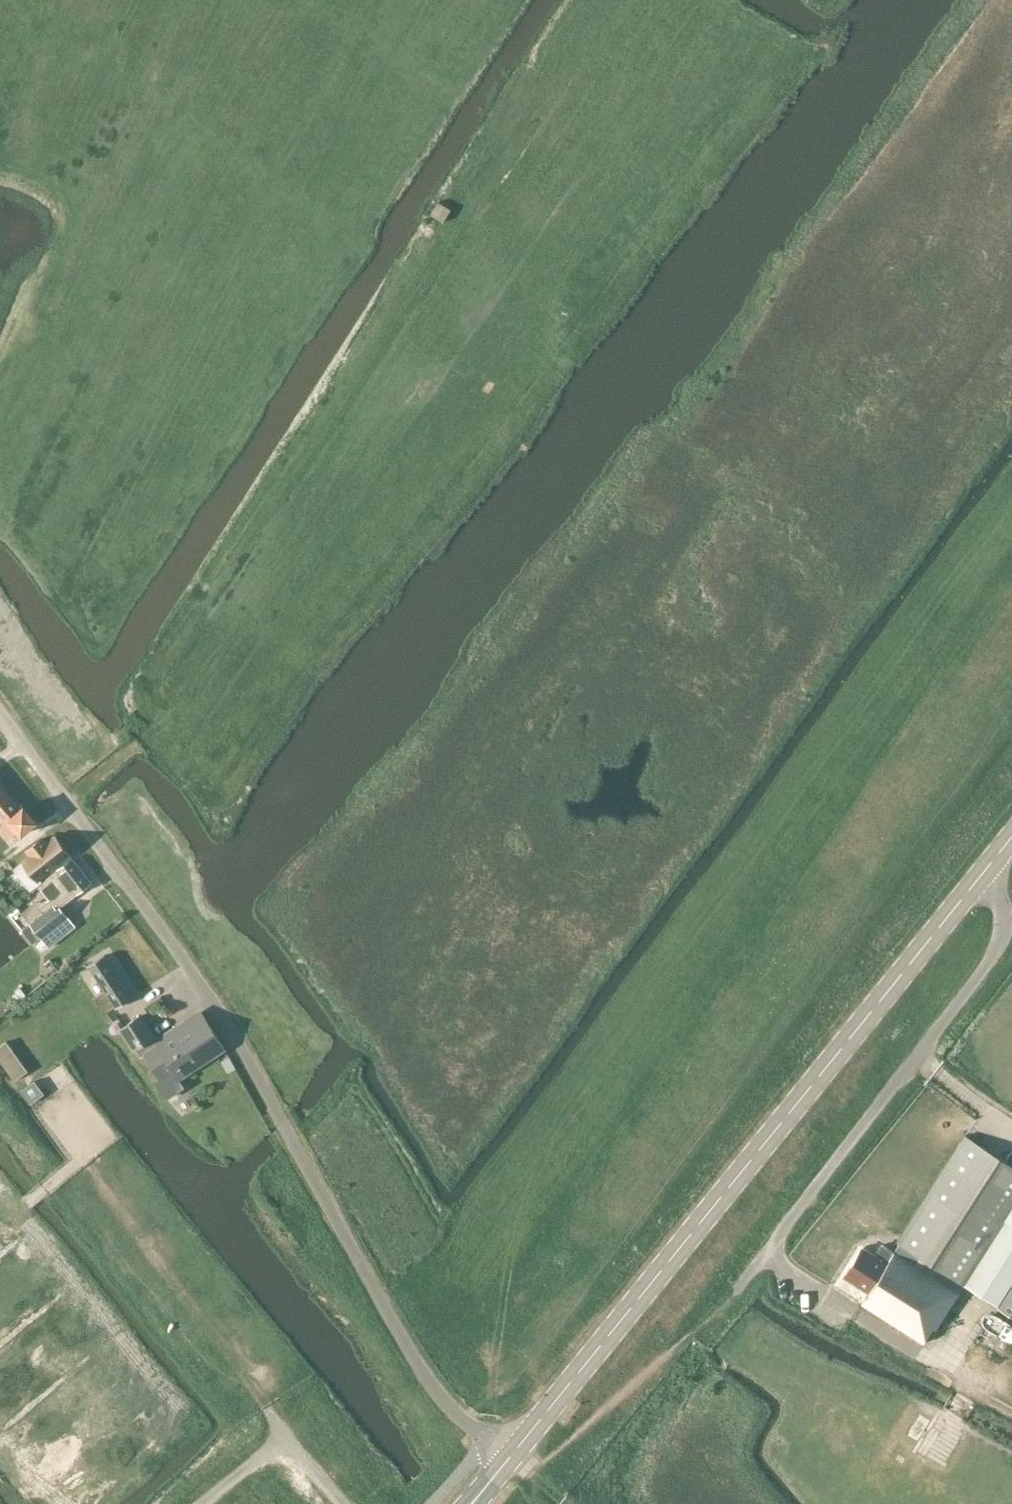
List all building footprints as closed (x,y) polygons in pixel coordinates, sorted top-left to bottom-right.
[(9,840),(18,831),(22,836),(39,821),(24,804),(22,806),(0,781),(0,829),(9,840)] [(44,835),(25,849),(30,856),(22,861),(13,869),(30,890),(42,881),(40,878),(70,855),(55,837),(49,841),(44,835)] [(22,929),(32,943),(41,937),(49,947),(76,926),(69,916),(61,906),(92,882),(73,857),(57,869),(38,886),(49,901),(40,907),(43,912),(30,923),(22,929)] [(116,1007),(132,997),(104,955),(88,965),(116,1007)] [(160,1078),(156,1081),(163,1092),(162,1092),(167,1099),(185,1087),(178,1077),(225,1047),(202,1012),(156,1041),(140,1015),(119,1029),(133,1051),(136,1049),(141,1057),(145,1054),(160,1078)] [(7,1041),(0,1045),(0,1060),(14,1080),(28,1070),(7,1041)] [(35,1080),(21,1090),(31,1103),(44,1093),(35,1080)] [(878,1254),(864,1246),(844,1278),(869,1293),(862,1304),(923,1343),(934,1328),(938,1330),(960,1293),(923,1268),(927,1261),(968,1287),(963,1295),(978,1306),(988,1292),(991,1294),(994,1288),(1004,1295),(997,1307),(1011,1316),(1011,1226),(1006,1222),(1011,1213),(1011,1165),(965,1134),(897,1241),(900,1243),(895,1252),(883,1245),(878,1254)]
